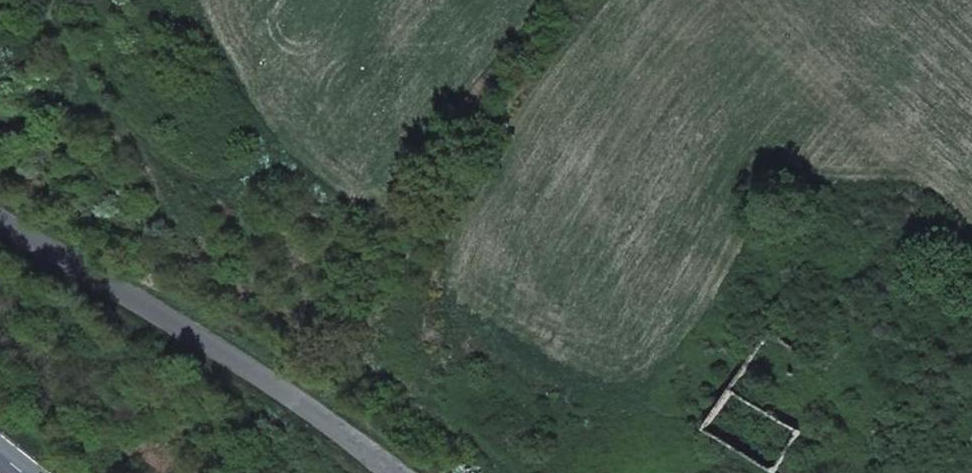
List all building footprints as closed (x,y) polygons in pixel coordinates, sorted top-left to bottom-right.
[(796,432),(768,415),(729,391),(703,432),(768,472),(771,472),(796,432)]
